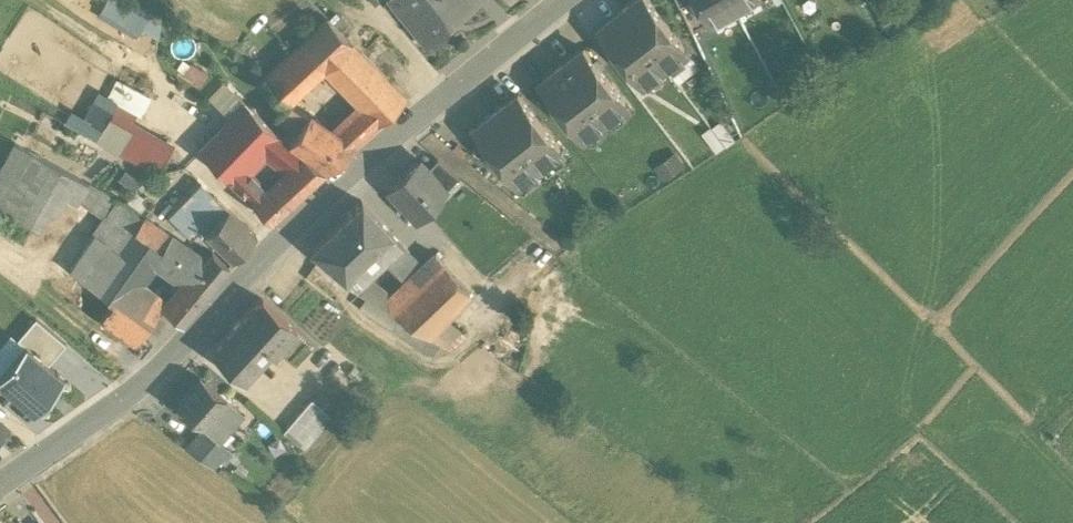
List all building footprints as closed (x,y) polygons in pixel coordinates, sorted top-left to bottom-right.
[(422,40),(456,13),(458,16),(478,1),(477,0),(390,0),(422,40)] [(647,0),(635,0),(622,10),(665,66),(686,50),(647,0)] [(695,4),(703,7),(712,23),(735,10),(729,0),(693,0),(695,4)] [(735,10),(753,0),(729,0),(735,10)] [(665,66),(622,10),(601,27),(644,83),(665,66)] [(327,17),(261,78),(285,103),(274,113),(289,127),(301,109),(289,101),(325,68),(352,42),(327,17)] [(140,37),(123,28),(116,41),(133,50),(140,37)] [(352,42),(325,68),(362,105),(350,116),(367,132),(405,96),(352,42)] [(627,104),(584,48),(563,65),(606,121),(627,104)] [(189,62),(184,73),(200,82),(206,70),(189,62)] [(606,121),(563,65),(542,81),(585,137),(606,121)] [(147,95),(120,81),(111,98),(138,113),(147,95)] [(562,150),(518,94),(497,110),(541,166),(562,150)] [(245,103),(199,149),(230,180),(246,165),(265,145),(266,145),(276,132),(245,103)] [(335,131),(301,109),(289,127),(284,134),(327,168),(367,132),(350,116),(335,131)] [(541,166),(497,110),(476,127),(519,183),(541,166)] [(171,149),(109,115),(96,139),(158,173),(171,149)] [(735,139),(721,120),(712,127),(726,146),(735,139)] [(725,145),(711,126),(702,133),(716,152),(725,145)] [(324,171),(276,132),(266,145),(287,166),(289,167),(312,182),(324,171)] [(14,143),(0,169),(0,211),(33,229),(43,211),(51,215),(64,195),(76,176),(14,143)] [(686,166),(675,152),(658,166),(669,179),(686,166)] [(460,177),(437,158),(424,170),(444,191),(460,177)] [(424,170),(417,163),(388,190),(415,219),(444,191),(424,170)] [(265,188),(246,165),(230,180),(270,220),(312,182),(289,167),(265,188)] [(76,176),(64,195),(75,202),(74,203),(76,204),(78,201),(88,185),(89,184),(76,176)] [(218,198),(199,180),(184,195),(185,196),(203,214),(217,200),(218,198)] [(118,200),(88,185),(78,201),(106,219),(106,218),(118,200)] [(185,196),(167,215),(191,238),(200,228),(195,222),(203,214),(185,196)] [(142,217),(118,200),(106,218),(106,219),(69,270),(93,287),(142,217)] [(203,214),(195,222),(200,228),(205,232),(227,209),(217,200),(203,214)] [(402,244),(361,201),(332,228),(363,261),(375,250),(385,260),(402,244)] [(205,232),(204,233),(232,260),(256,235),(228,209),(227,209),(205,232)] [(169,234),(142,217),(93,287),(112,302),(119,307),(130,291),(153,259),(152,258),(169,234)] [(363,261),(332,228),(310,249),(344,279),(357,267),(363,261)] [(169,234),(152,258),(153,259),(187,283),(165,310),(175,318),(180,321),(193,305),(194,306),(228,264),(212,252),(206,259),(170,233),(169,234)] [(422,264),(402,244),(385,260),(384,261),(404,281),(408,278),(422,264)] [(363,261),(357,267),(370,277),(384,261),(385,260),(375,250),(363,261)] [(435,252),(422,264),(429,272),(442,260),(435,252)] [(399,301),(390,310),(427,333),(447,314),(471,291),(442,260),(429,272),(415,286),(399,301)] [(422,264),(408,278),(415,286),(429,272),(422,264)] [(370,277),(357,267),(344,279),(366,293),(390,310),(399,301),(370,277)] [(159,312),(130,291),(119,307),(147,327),(159,312)] [(390,310),(366,293),(357,306),(434,355),(442,343),(427,333),(390,310)] [(296,330),(262,299),(241,322),(271,349),(270,350),(275,354),(296,330)] [(119,307),(112,302),(101,317),(136,342),(145,330),(147,327),(119,307)] [(147,327),(145,330),(158,340),(175,318),(165,310),(162,308),(159,312),(147,327)] [(447,314),(427,333),(442,343),(450,349),(466,334),(447,314)] [(24,346),(48,366),(66,344),(36,319),(18,341),(24,346)] [(241,322),(240,321),(232,330),(233,331),(213,353),(243,380),(270,350),(271,349),(241,322)] [(34,413),(63,379),(48,366),(24,346),(0,376),(0,385),(34,413)] [(225,400),(199,378),(177,406),(202,427),(211,416),(225,400)] [(319,388),(312,398),(334,413),(341,403),(319,388)] [(312,399),(283,431),(305,450),(333,417),(312,399)] [(225,400),(211,416),(228,431),(242,415),(225,400)] [(228,431),(211,416),(202,427),(219,442),(228,431)] [(223,454),(199,434),(186,451),(212,468),(223,454)] [(37,486),(25,494),(47,522),(58,514),(37,486)]
